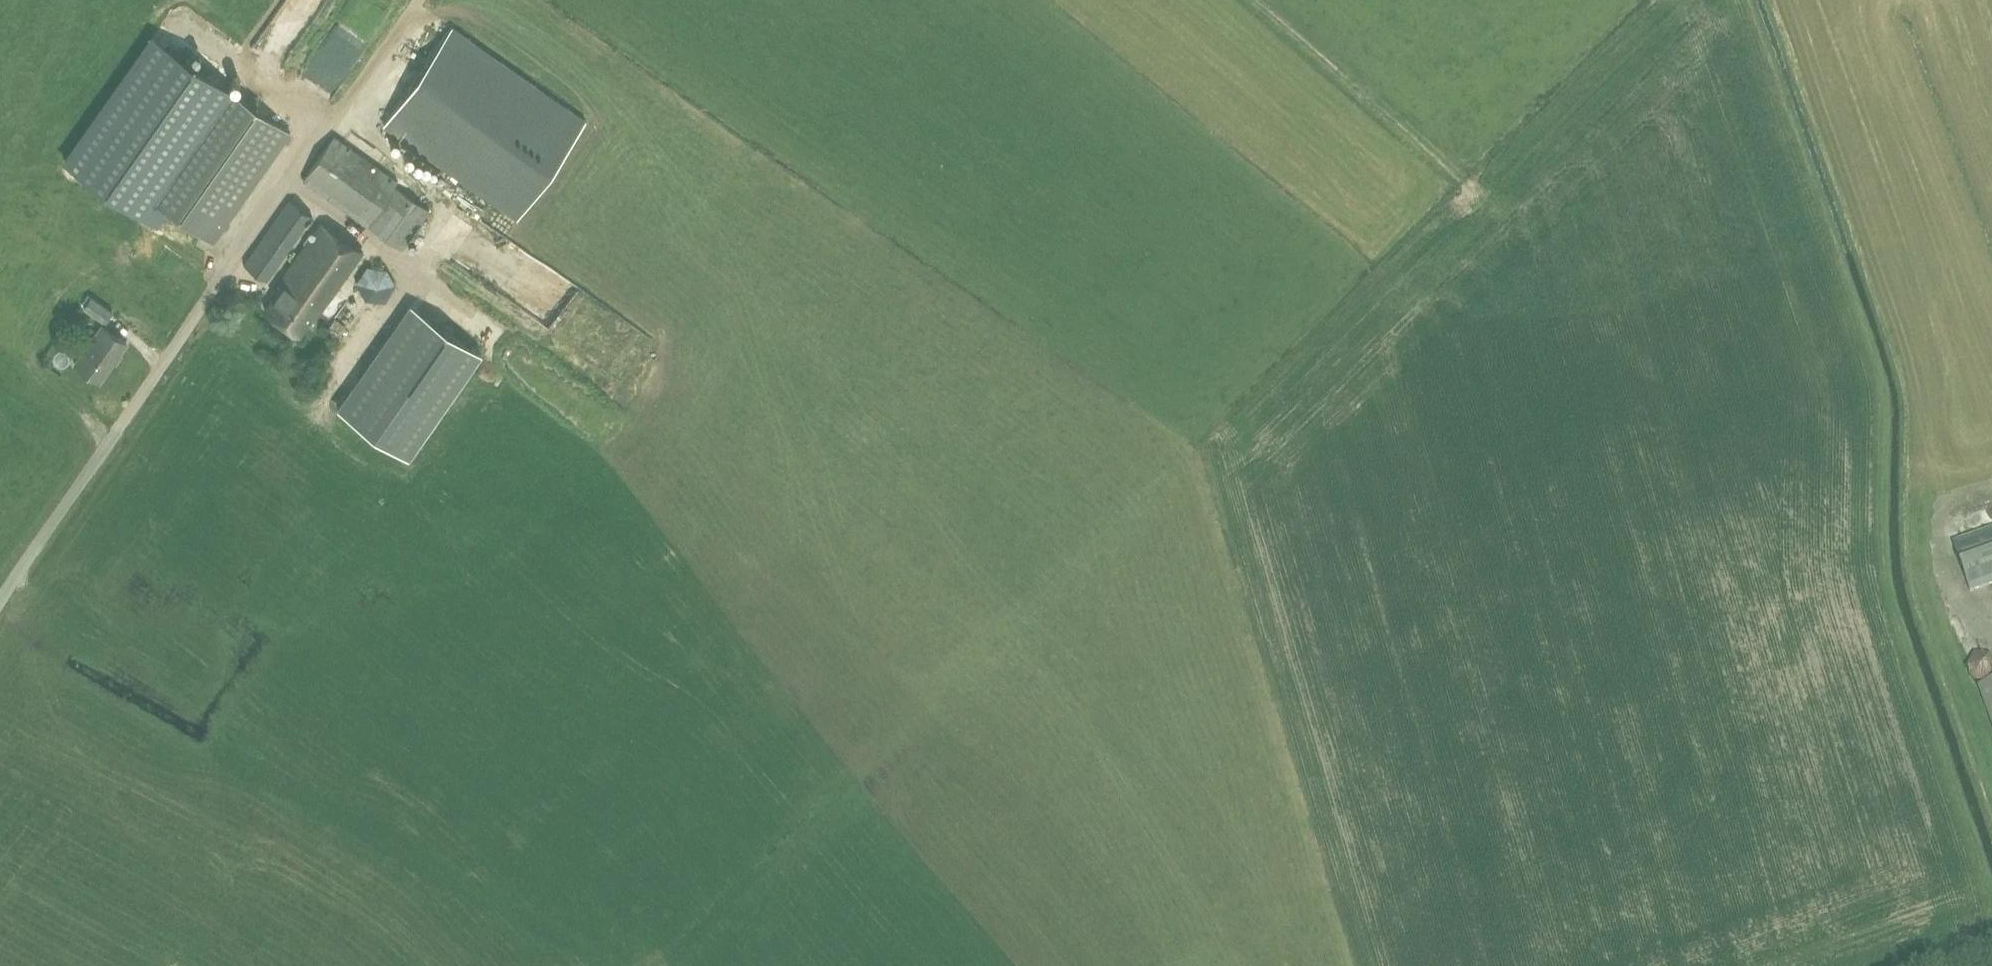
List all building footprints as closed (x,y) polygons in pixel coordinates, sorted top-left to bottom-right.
[(516,221),(584,123),(449,28),(381,126),(516,221)] [(287,135),(233,97),(217,87),(141,192),(158,203),(212,241),(287,135)] [(399,179),(335,135),(303,180),(366,226),(399,179)] [(428,209),(395,186),(368,226),(401,249),(428,209)] [(312,215),(289,199),(244,263),(267,279),(312,215)] [(264,310),(298,335),(310,318),(313,320),(361,252),(321,223),(274,290),(277,292),(264,310)] [(378,257),(360,277),(385,300),(403,281),(378,257)] [(92,297),(85,308),(106,322),(113,311),(92,297)] [(409,457),(481,354),(410,305),(338,407),(409,457)] [(74,364),(99,380),(125,341),(100,324),(74,364)] [(571,383),(565,393),(578,400),(583,390),(571,383)] [(1991,582),(1991,528),(1953,542),(1969,590),(1991,582)] [(1979,686),(1991,720),(1991,681),(1979,686)]
